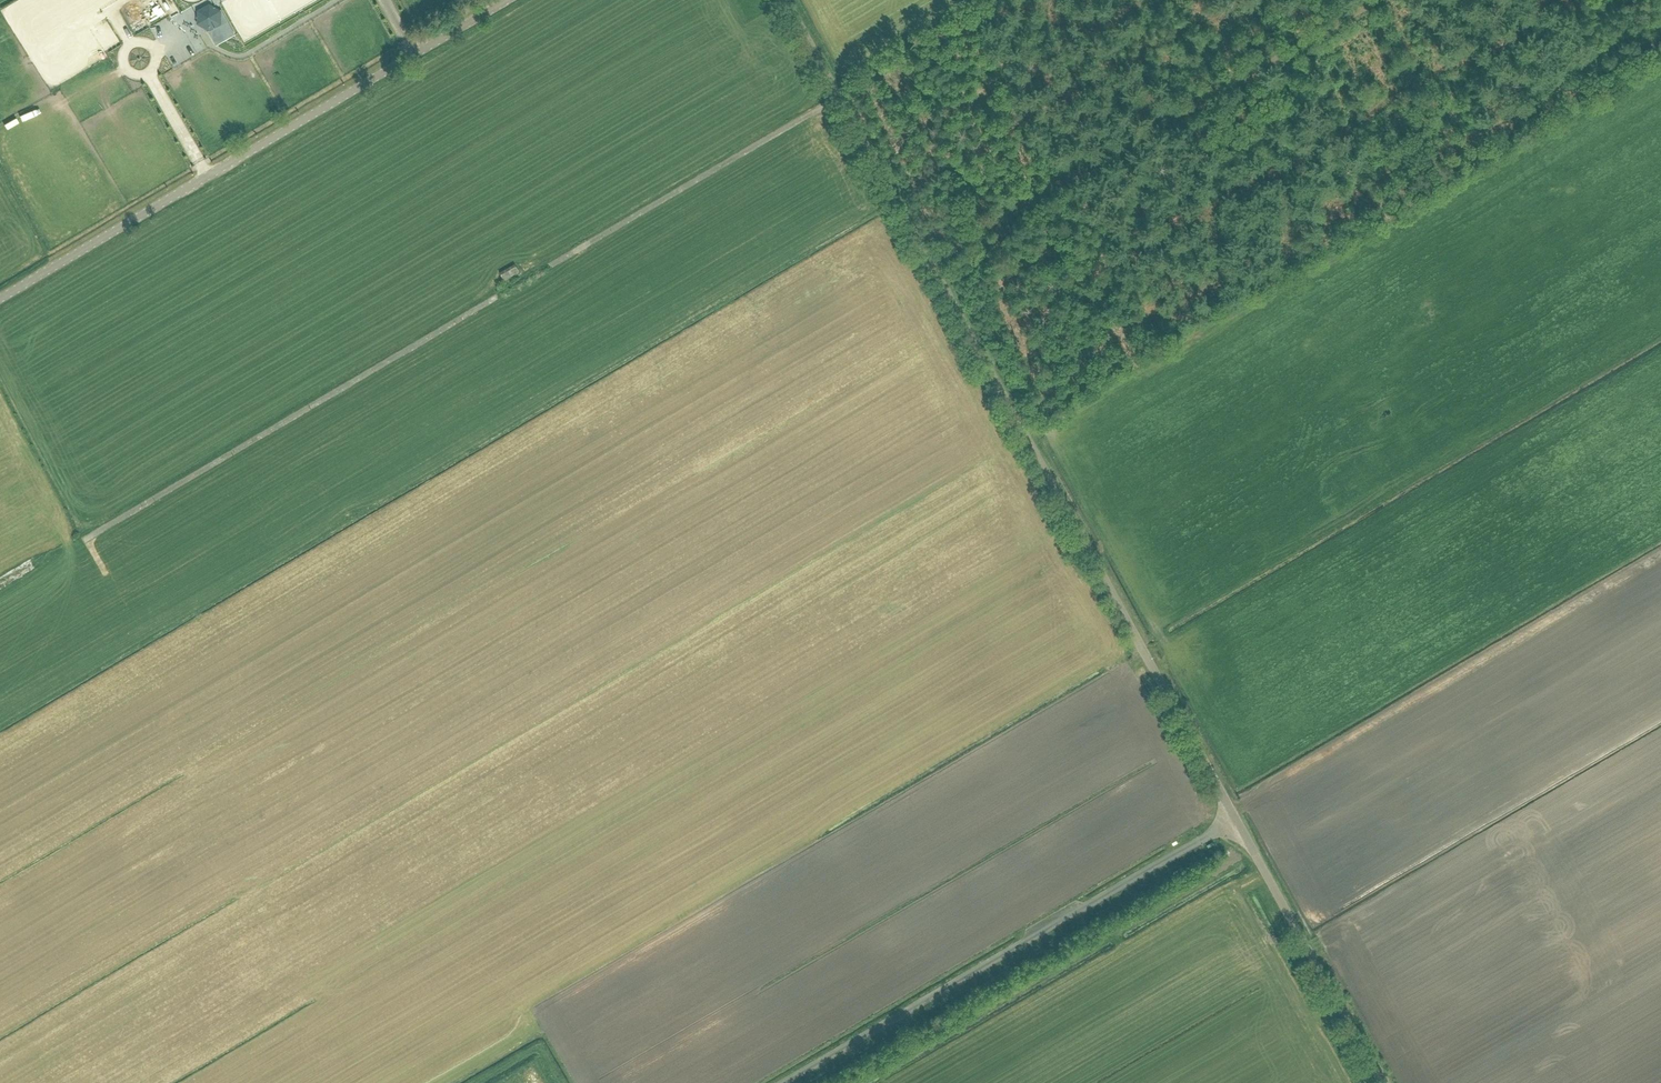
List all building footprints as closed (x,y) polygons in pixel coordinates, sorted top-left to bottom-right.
[(254,16),(246,0),(233,0),(243,21),(254,16)] [(221,24),(221,11),(209,4),(197,11),(197,24),(209,31),(221,24)] [(504,281),(519,273),(514,263),(498,272),(504,281)]
